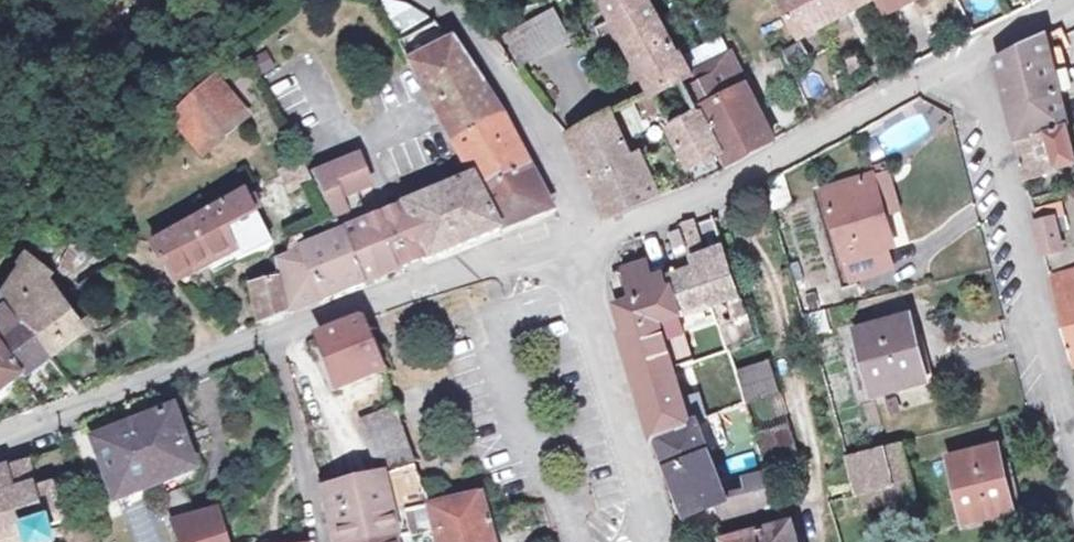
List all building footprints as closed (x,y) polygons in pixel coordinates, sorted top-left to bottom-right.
[(656,0),(614,0),(606,5),(657,88),(689,71),(656,0)] [(806,36),(876,0),(788,0),(806,36)] [(891,10),(914,0),(886,0),(891,10)] [(560,11),(511,37),(525,63),(574,38),(560,11)] [(435,106),(482,86),(448,39),(440,29),(434,25),(399,41),(435,106)] [(1050,36),(1000,60),(1012,108),(1063,95),(1050,36)] [(803,46),(788,53),(796,72),(812,65),(803,46)] [(716,53),(689,71),(707,112),(724,149),(729,161),(777,135),(745,68),(727,75),(716,53)] [(238,109),(216,83),(169,124),(199,161),(245,122),(238,109)] [(453,138),(505,116),(482,86),(435,106),(453,138)] [(1012,108),(1020,142),(1047,136),(1071,129),(1063,95),(1012,108)] [(570,136),(606,215),(660,193),(642,149),(636,152),(618,110),(570,136)] [(707,112),(702,114),(674,128),(691,167),(724,149),(707,112)] [(479,185),(529,165),(505,116),(453,138),(474,177),(479,185)] [(1056,175),(1073,171),(1073,142),(1071,129),(1047,136),(1056,175)] [(1047,136),(1020,142),(1029,181),(1056,175),(1047,136)] [(693,167),(699,179),(722,165),(716,154),(693,167)] [(354,157),(308,177),(313,186),(330,219),(349,210),(357,207),(351,193),(367,186),(354,157)] [(301,163),(279,173),(291,197),(313,186),(308,177),(301,163)] [(529,165),(479,185),(502,228),(550,209),(529,165)] [(874,175),(827,188),(853,276),(893,265),(888,248),(895,245),(874,175)] [(376,217),(398,268),(502,228),(479,185),(474,177),(376,217)] [(245,193),(149,245),(170,280),(229,250),(234,262),(263,249),(267,241),(245,193)] [(364,221),(357,207),(349,210),(352,218),(333,225),(336,232),(364,221)] [(1066,208),(1038,214),(1048,256),(1067,250),(1063,235),(1072,232),(1066,208)] [(620,308),(623,329),(689,310),(710,303),(740,295),(727,255),(709,261),(694,216),(681,221),(696,266),(668,277),(666,272),(652,277),(646,263),(614,277),(617,295),(629,291),(652,284),(656,298),(634,304),(620,308)] [(361,283),(398,268),(376,217),(364,221),(336,232),(361,283)] [(679,228),(668,233),(674,247),(684,243),(679,228)] [(336,232),(306,243),(326,296),(361,283),(336,232)] [(272,280),(285,311),(326,296),(306,243),(304,238),(295,241),(294,238),(284,242),(280,256),(271,260),(267,266),(272,280)] [(70,277),(84,256),(70,246),(55,267),(70,277)] [(52,276),(26,257),(7,295),(48,357),(75,337),(40,288),(52,276)] [(1063,272),(1068,296),(1073,294),(1073,270),(1063,272)] [(1052,274),(1073,361),(1073,294),(1068,296),(1063,272),(1052,274)] [(272,280),(246,290),(257,322),(285,311),(272,280)] [(652,284),(629,291),(634,304),(656,298),(652,284)] [(7,295),(0,301),(0,353),(18,378),(48,357),(7,295)] [(740,295),(710,303),(718,326),(724,346),(754,337),(740,295)] [(695,334),(689,310),(623,329),(638,390),(682,377),(672,340),(695,334)] [(912,311),(861,324),(878,393),(928,380),(912,311)] [(363,322),(318,338),(338,390),(382,374),(372,346),(363,322)] [(0,353),(0,391),(18,378),(0,353)] [(744,397),(778,393),(773,359),(740,363),(744,397)] [(682,377),(638,390),(654,439),(659,437),(698,426),(682,377)] [(411,461),(395,410),(361,422),(378,474),(411,461)] [(168,413),(129,425),(149,485),(186,473),(168,413)] [(786,421),(757,432),(768,462),(798,450),(786,421)] [(698,426),(659,437),(670,470),(718,457),(705,424),(698,426)] [(129,425),(89,438),(109,498),(149,485),(129,425)] [(284,447),(278,442),(271,449),(277,455),(284,447)] [(1001,443),(954,455),(972,518),(1019,507),(1001,443)] [(906,444),(857,454),(867,504),(891,498),(898,496),(896,485),(916,480),(906,444)] [(718,457),(670,470),(684,513),(712,506),(720,503),(733,499),(718,457)] [(45,526),(59,522),(49,486),(34,490),(26,463),(1,471),(0,468),(0,541),(49,541),(45,526)] [(313,474),(324,513),(332,511),(339,541),(394,541),(393,537),(385,506),(383,497),(368,501),(368,504),(355,508),(348,481),(324,484),(321,472),(313,474)] [(733,499),(720,503),(725,519),(776,509),(765,474),(746,479),(750,495),(733,499)] [(378,477),(348,481),(355,508),(368,504),(368,501),(383,497),(378,477)] [(922,506),(916,480),(896,485),(898,496),(891,498),(895,513),(922,506)] [(423,495),(393,504),(400,535),(410,533),(406,517),(427,509),(423,495)] [(429,509),(437,541),(493,541),(486,514),(477,516),(472,496),(435,507),(429,509)] [(400,535),(393,504),(385,506),(393,537),(400,535)] [(165,527),(170,541),(222,541),(213,512),(165,527)] [(724,539),(725,541),(795,541),(791,524),(724,539)]
